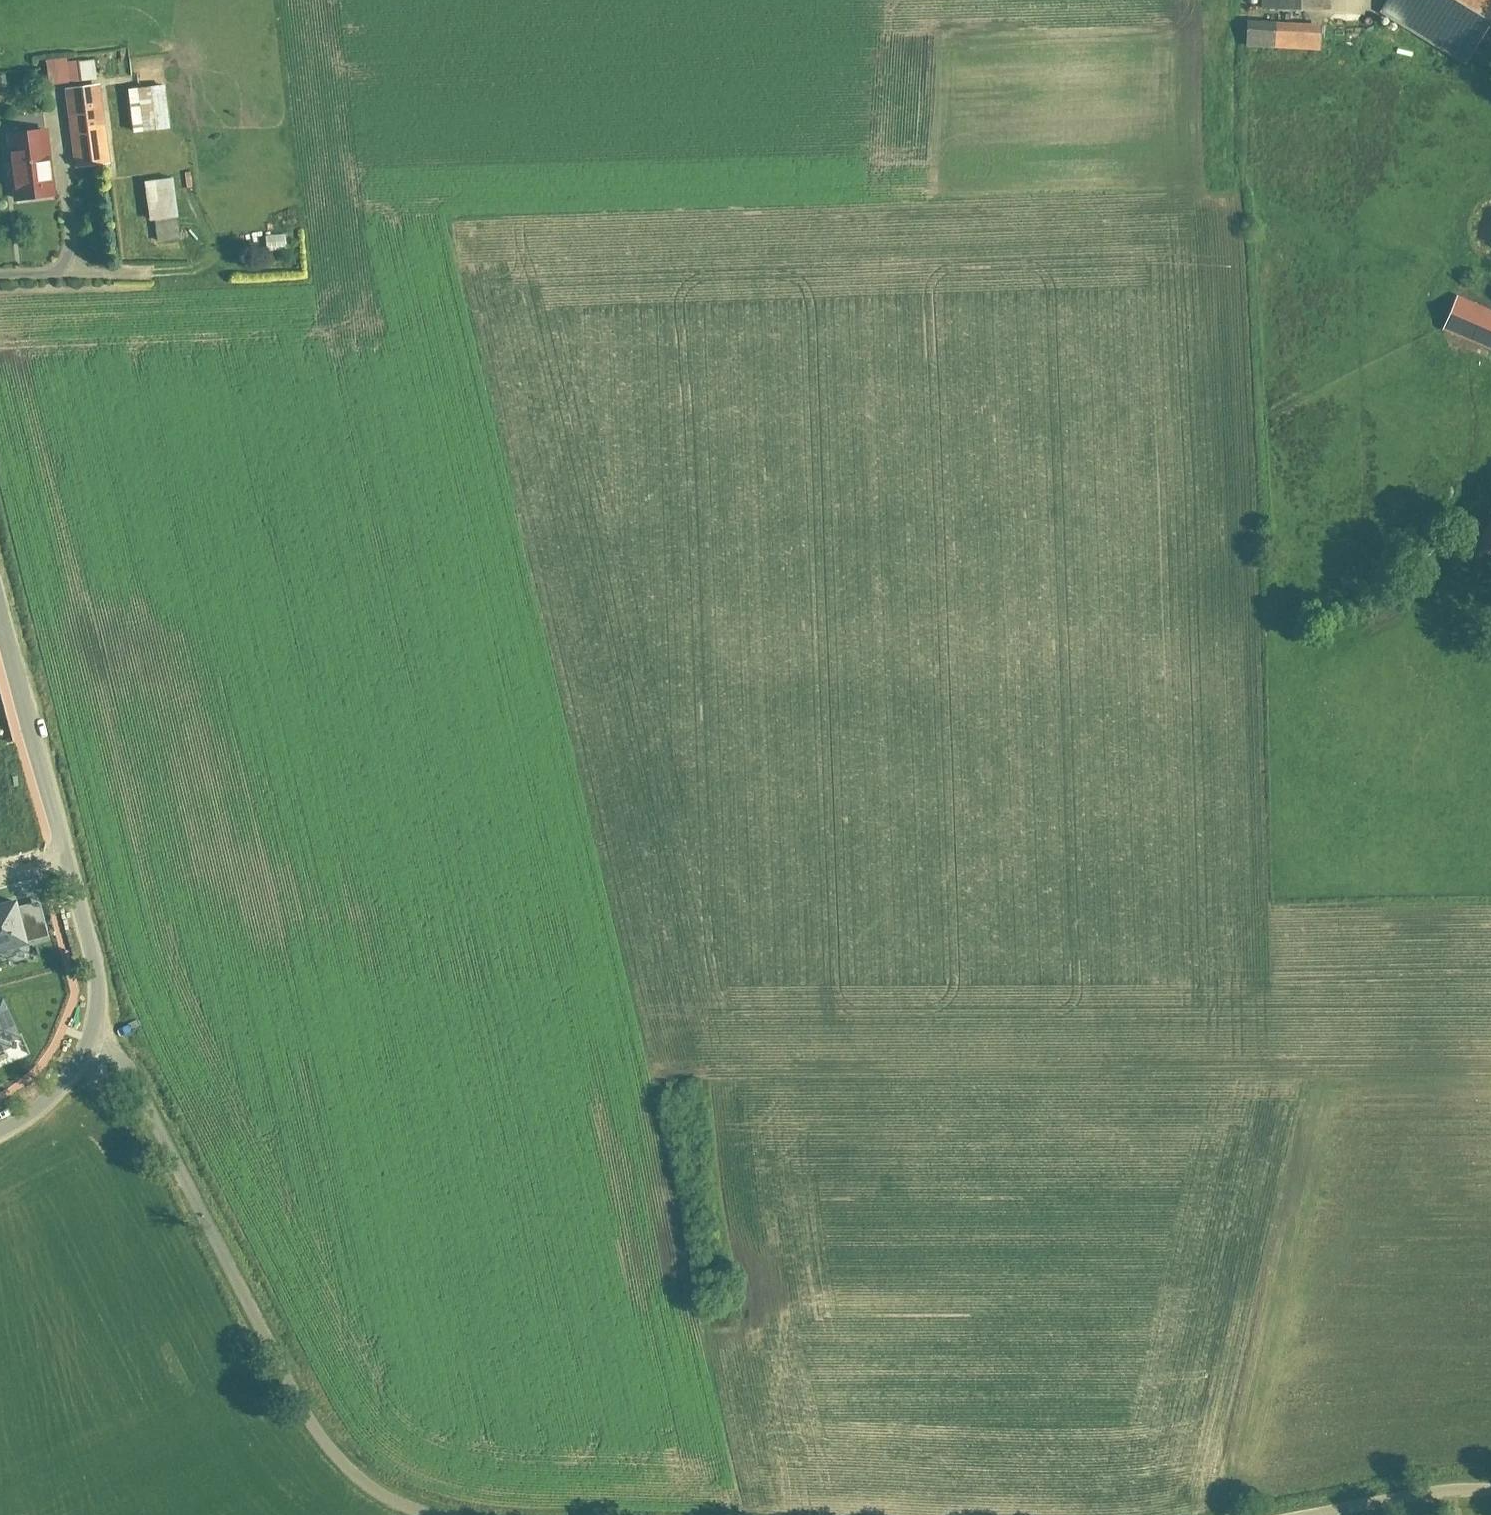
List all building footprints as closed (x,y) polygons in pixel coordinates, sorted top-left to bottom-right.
[(1267,13),(1337,11),(1336,0),(1267,0),(1267,13)] [(1386,14),(1467,66),(1490,28),(1490,0),(1395,0),(1386,14)] [(1249,19),(1250,59),(1329,57),(1328,17),(1249,19)] [(64,88),(71,168),(117,164),(110,84),(64,88)] [(9,134),(14,202),(52,200),(48,132),(9,134)] [(1445,334),(1490,354),(1490,300),(1465,288),(1445,334)] [(0,905),(0,950),(27,943),(17,901),(0,905)] [(0,1000),(0,1049),(21,1039),(2,999),(0,1000)]
